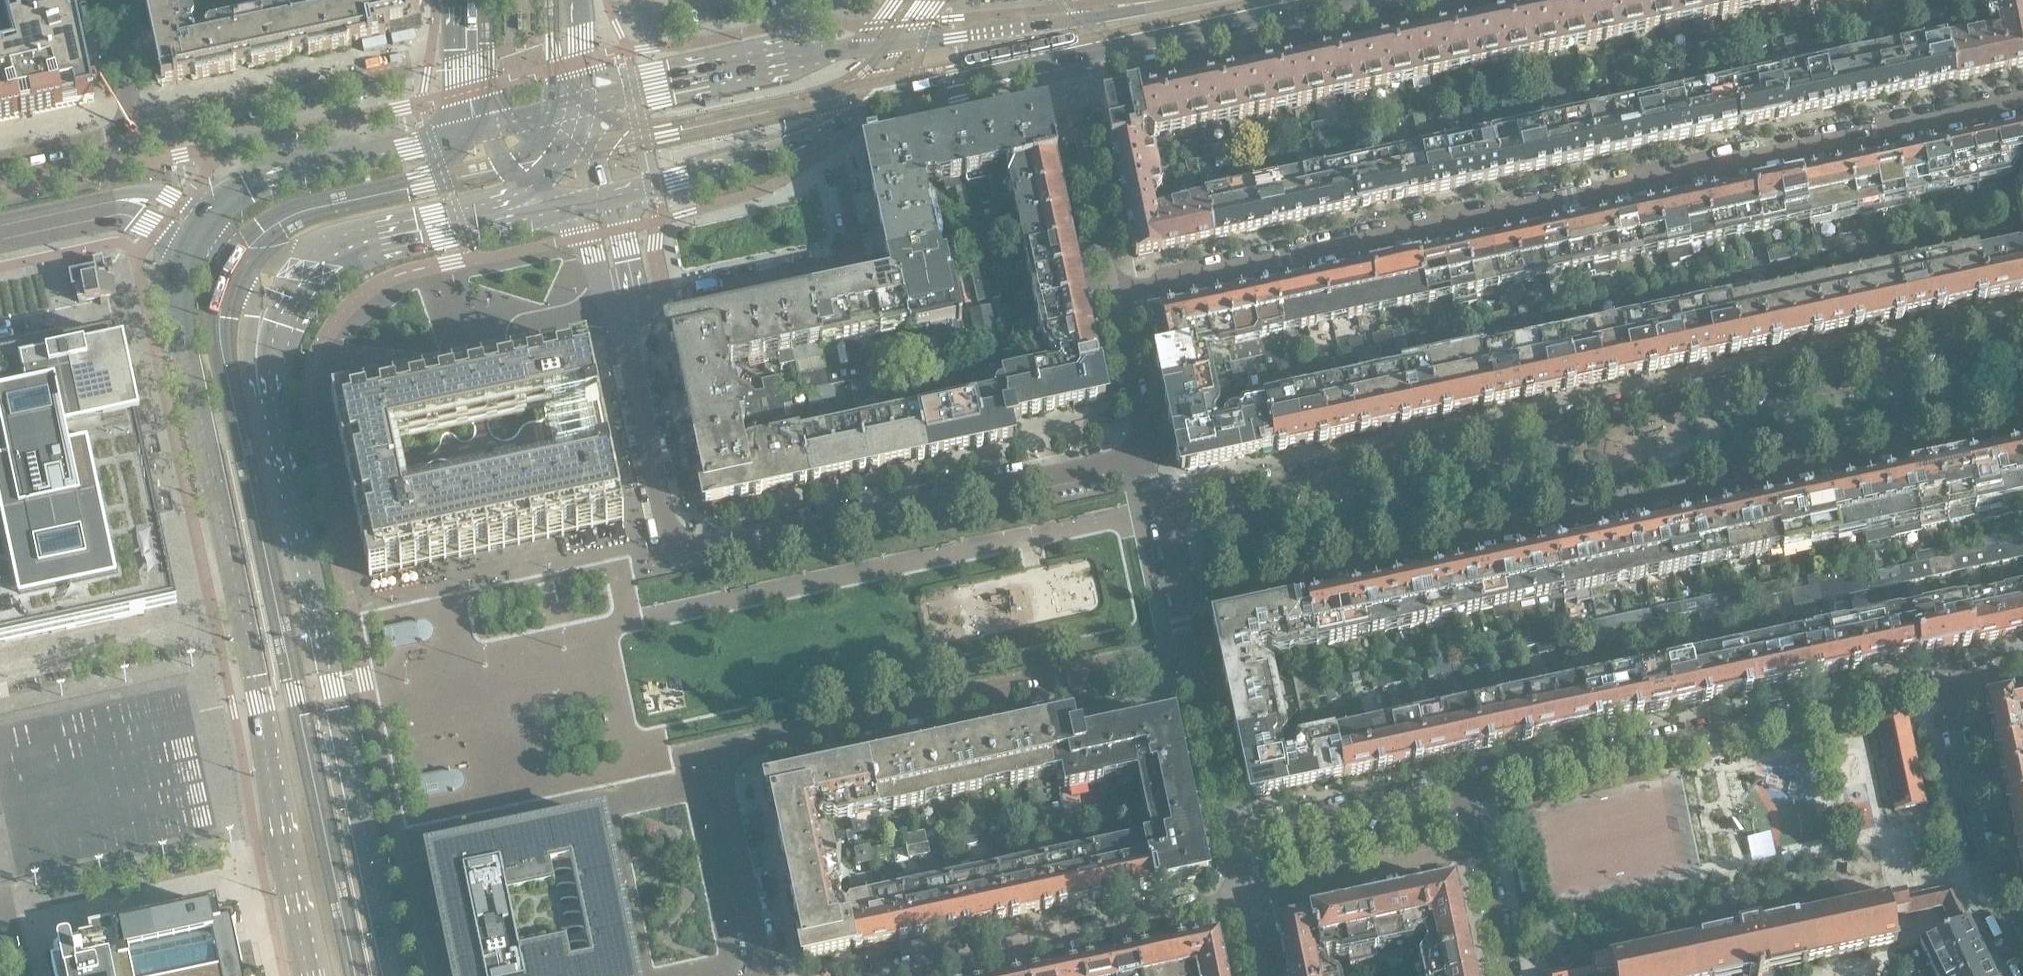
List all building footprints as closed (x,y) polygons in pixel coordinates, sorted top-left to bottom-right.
[(94,102),(84,59),(78,27),(72,0),(3,0),(19,57),(7,61),(6,55),(0,57),(0,121),(94,102)] [(186,0),(171,0),(145,5),(152,36),(178,30),(187,28),(188,28),(191,24),(186,0)] [(417,0),(331,0),(332,6),(318,9),(328,52),(351,47),(350,44),(421,28),(417,9),(418,8),(417,0)] [(1596,0),(1571,0),(1560,2),(1566,28),(1571,27),(1575,43),(1585,41),(1586,45),(1605,41),(1596,0)] [(1620,0),(1596,0),(1605,41),(1623,37),(1622,33),(1633,31),(1629,15),(1624,16),(1620,0)] [(1656,0),(1620,0),(1624,16),(1629,15),(1633,31),(1643,29),(1644,32),(1662,28),(1656,0)] [(1681,0),(1656,0),(1662,28),(1681,25),(1680,21),(1691,19),(1687,3),(1682,4),(1681,0)] [(1717,0),(1681,0),(1682,4),(1687,3),(1691,19),(1701,16),(1702,20),(1720,16),(1717,0)] [(1720,16),(1739,12),(1738,9),(1749,6),(1747,0),(1717,0),(1720,16)] [(2020,0),(1979,0),(1979,3),(1985,7),(1986,16),(1991,19),(1992,23),(1997,26),(2022,21),(2022,14),(2020,0)] [(1566,28),(1560,2),(1537,7),(1538,12),(1547,53),(1565,49),(1564,46),(1575,43),(1571,27),(1566,28)] [(328,52),(318,9),(306,11),(305,7),(290,11),(274,14),(275,18),(263,21),(272,64),(328,52)] [(1547,53),(1538,12),(1537,7),(1502,15),(1508,41),(1513,40),(1517,56),(1528,54),(1528,57),(1547,53)] [(1508,41),(1502,15),(1479,20),(1480,25),(1489,65),(1507,62),(1506,58),(1517,56),(1513,40),(1508,41)] [(272,64),(263,21),(250,23),(250,19),(218,26),(219,30),(209,32),(207,34),(208,38),(216,76),(272,64)] [(1489,65),(1480,25),(1479,20),(1445,27),(1450,53),(1456,52),(1459,68),(1470,66),(1470,69),(1489,65)] [(1997,26),(1999,34),(2007,71),(2022,68),(2022,21),(1997,26)] [(1450,53),(1445,27),(1421,32),(1422,37),(1431,78),(1449,74),(1448,70),(1459,68),(1456,52),(1450,53)] [(216,76),(208,38),(196,40),(189,38),(187,28),(178,30),(181,44),(178,44),(186,79),(192,77),(193,80),(216,76)] [(186,79),(178,44),(181,44),(178,30),(152,36),(161,78),(157,79),(158,87),(163,87),(166,85),(166,83),(186,79)] [(1431,78),(1422,37),(1421,32),(1387,39),(1392,65),(1398,64),(1401,80),(1412,78),(1412,82),(1431,78)] [(1999,34),(1991,36),(1986,32),(1972,35),(1981,77),(2007,71),(1999,34)] [(1981,77),(1972,35),(1955,39),(1956,43),(1947,45),(1955,82),(1981,77)] [(1955,82),(1947,45),(1945,36),(1936,38),(1937,42),(1922,46),(1931,87),(1955,82)] [(1392,65),(1387,39),(1363,44),(1364,49),(1373,90),(1391,86),(1391,83),(1401,80),(1398,64),(1392,65)] [(1373,90),(1364,49),(1363,44),(1329,52),(1334,78),(1340,77),(1343,93),(1354,91),(1355,94),(1373,90)] [(1931,87),(1922,46),(1906,49),(1905,45),(1897,47),(1907,92),(1931,87)] [(1907,92),(1897,47),(1888,49),(1889,52),(1874,56),(1883,98),(1907,92)] [(1334,78),(1329,52),(1305,57),(1306,62),(1315,102),(1333,99),(1333,95),(1343,93),(1340,77),(1334,78)] [(1883,98),(1874,56),(1858,59),(1858,55),(1849,57),(1859,103),(1883,98)] [(1315,102),(1306,62),(1305,57),(1271,64),(1276,90),(1282,89),(1285,105),(1296,103),(1297,106),(1315,102)] [(1859,103),(1849,57),(1841,59),(1841,63),(1826,66),(1835,108),(1859,103)] [(1276,90),(1271,64),(1247,69),(1248,74),(1257,115),(1276,111),(1275,107),(1285,105),(1282,89),(1276,90)] [(1835,108),(1826,66),(1810,69),(1810,65),(1801,67),(1811,113),(1835,108)] [(1811,113),(1801,67),(1793,69),(1793,73),(1778,76),(1787,118),(1811,113)] [(1257,115),(1248,74),(1247,69),(1213,76),(1219,102),(1224,101),(1227,117),(1238,115),(1239,119),(1257,115)] [(1787,118),(1778,76),(1778,75),(1754,80),(1763,123),(1787,118)] [(1219,102),(1213,76),(1189,81),(1191,86),(1199,127),(1218,123),(1217,120),(1227,117),(1224,101),(1219,102)] [(1763,123),(1754,80),(1730,85),(1739,128),(1763,123)] [(1199,127),(1191,86),(1189,81),(1155,89),(1161,115),(1166,114),(1170,130),(1180,128),(1181,131),(1199,127)] [(1739,128),(1730,85),(1706,90),(1715,133),(1739,128)] [(1161,115),(1155,89),(1132,94),(1133,99),(1140,133),(1147,132),(1154,136),(1159,135),(1159,132),(1170,130),(1166,114),(1161,115)] [(1715,133),(1706,90),(1682,95),(1692,138),(1715,133)] [(1140,133),(1133,99),(1132,94),(1103,100),(1112,144),(1141,138),(1140,133)] [(1692,138),(1682,95),(1659,101),(1668,143),(1692,138)] [(1668,143),(1659,101),(1635,106),(1644,148),(1668,143)] [(1644,148),(1635,106),(1611,111),(1620,153),(1644,148)] [(1620,153),(1611,111),(1587,116),(1596,158),(1620,153)] [(1060,187),(1051,146),(1050,147),(1044,117),(1045,117),(1044,112),(1014,118),(1024,165),(1011,168),(1013,180),(1008,181),(1012,197),(1017,196),(1060,187)] [(1596,158),(1587,116),(1563,121),(1572,163),(1596,158)] [(1024,165),(1014,118),(985,124),(993,164),(994,164),(1007,161),(1008,169),(1011,168),(1024,165)] [(1572,163),(1563,121),(1539,126),(1549,169),(1572,163)] [(993,164),(985,124),(956,131),(966,178),(982,174),(981,170),(995,167),(994,164),(993,164)] [(1549,169),(1539,126),(1516,131),(1525,174),(1549,169)] [(2017,130),(1992,135),(2001,176),(2013,173),(2016,169),(2015,167),(2022,165),(2022,158),(2017,130)] [(966,178),(956,131),(926,137),(935,176),(934,176),(935,180),(949,177),(949,181),(966,178)] [(1525,174),(1516,131),(1492,136),(1492,137),(1501,179),(1525,174)] [(2001,176),(1992,135),(1967,141),(1976,181),(2001,176)] [(935,176),(926,137),(897,143),(907,190),(920,187),(920,188),(923,187),(921,179),(934,176),(935,176)] [(1501,179),(1492,137),(1468,142),(1477,184),(1501,179)] [(1151,158),(1149,150),(1143,146),(1141,138),(1112,144),(1119,178),(1158,170),(1156,162),(1151,158)] [(1976,181),(1967,141),(1943,146),(1952,186),(1976,181)] [(1477,184),(1468,142),(1444,147),(1453,189),(1477,184)] [(907,190),(897,143),(868,149),(879,201),(908,195),(907,190)] [(1952,186),(1943,146),(1920,151),(1928,192),(1952,187),(1952,186)] [(1453,189),(1444,147),(1420,152),(1429,194),(1453,189)] [(1928,192),(1920,151),(1896,156),(1905,197),(1928,192)] [(1429,194),(1420,152),(1396,157),(1405,199),(1429,194)] [(1905,197),(1896,156),(1872,161),(1881,202),(1905,197)] [(1405,199),(1396,157),(1373,162),(1381,204),(1405,199)] [(1881,202),(1872,161),(1848,166),(1857,207),(1881,202)] [(1381,204),(1373,162),(1349,167),(1358,209),(1381,204)] [(1857,207),(1848,166),(1824,171),(1833,212),(1857,207)] [(1358,209),(1349,167),(1325,173),(1334,214),(1358,209)] [(1158,191),(1156,183),(1160,178),(1158,170),(1119,178),(1126,212),(1153,206),(1156,201),(1155,196),(1158,191)] [(1833,212),(1824,171),(1801,176),(1809,217),(1833,212)] [(1334,214),(1325,173),(1301,178),(1310,219),(1334,214)] [(1809,217),(1801,176),(1777,181),(1786,222),(1809,217)] [(1310,219),(1301,178),(1277,183),(1286,224),(1310,219)] [(1786,222),(1777,181),(1753,186),(1763,232),(1773,229),(1772,225),(1786,222)] [(1286,224),(1277,183),(1253,188),(1262,229),(1286,224)] [(1763,232),(1753,186),(1729,191),(1738,233),(1752,230),(1753,234),(1763,232)] [(932,222),(929,206),(925,207),(920,188),(920,187),(907,190),(908,195),(879,201),(885,231),(928,223),(932,222)] [(1066,215),(1063,204),(1060,187),(1017,196),(1019,207),(1014,208),(1018,226),(1023,225),(1023,224),(1066,215)] [(1262,229),(1253,188),(1230,193),(1239,234),(1262,229)] [(2007,196),(2006,188),(1999,190),(2001,198),(2007,196)] [(1738,233),(1729,191),(1705,196),(1715,242),(1725,240),(1724,236),(1738,233)] [(1239,234),(1230,193),(1205,198),(1206,202),(1207,202),(1215,239),(1239,234)] [(1715,242),(1705,196),(1681,202),(1690,243),(1704,240),(1705,244),(1715,242)] [(1207,202),(1206,202),(1197,204),(1197,200),(1180,204),(1188,245),(1215,239),(1207,202)] [(992,209),(990,201),(979,203),(980,211),(992,209)] [(1690,243),(1681,202),(1657,207),(1667,252),(1677,250),(1676,246),(1690,243)] [(981,215),(980,211),(979,203),(963,207),(964,215),(965,218),(973,217),(981,215)] [(1188,245),(1180,204),(1166,207),(1162,212),(1154,213),(1162,251),(1188,245)] [(1162,251),(1154,213),(1153,206),(1126,212),(1136,256),(1162,251)] [(964,215),(963,207),(951,209),(952,217),(964,215)] [(1667,252),(1657,207),(1634,212),(1642,253),(1656,250),(1657,254),(1667,252)] [(994,217),(992,209),(980,211),(981,215),(982,219),(994,217)] [(1992,217),(1990,210),(1982,211),(1984,219),(1992,217)] [(1984,219),(1982,211),(1974,213),(1976,221),(1984,219)] [(1642,253),(1634,212),(1610,217),(1619,262),(1629,260),(1628,256),(1642,253)] [(966,222),(965,218),(964,215),(952,217),(954,225),(966,222)] [(984,227),(982,219),(981,215),(973,217),(975,229),(984,227)] [(1071,241),(1066,215),(1023,224),(1023,225),(1025,235),(1020,236),(1024,252),(1028,251),(1028,250),(1071,241)] [(2000,224),(2000,223),(1998,216),(1992,217),(1993,225),(2000,224)] [(975,229),(973,217),(965,218),(966,222),(968,230),(975,229)] [(1619,262),(1610,217),(1586,222),(1595,263),(1609,260),(1609,264),(1619,262)] [(2011,227),(2010,221),(2000,223),(2000,224),(2001,229),(2008,228),(2011,227)] [(1595,263),(1586,222),(1562,227),(1571,272),(1581,270),(1581,266),(1595,263)] [(938,251),(935,237),(931,238),(928,223),(885,231),(892,263),(947,251),(946,250),(938,251)] [(2002,232),(2001,229),(2000,224),(1993,225),(1995,233),(2002,232)] [(1956,233),(1954,225),(1942,228),(1944,235),(1956,233)] [(1571,272),(1562,227),(1538,232),(1547,274),(1561,271),(1562,274),(1571,272)] [(1944,235),(1942,228),(1931,230),(1932,238),(1944,235)] [(2010,236),(2008,228),(2001,229),(2002,232),(2003,237),(2010,236)] [(1547,274),(1538,232),(1514,237),(1524,282),(1533,280),(1533,277),(1547,274)] [(1917,241),(1915,234),(1903,236),(1905,244),(1917,241)] [(1524,282),(1514,237),(1490,242),(1499,284),(1513,281),(1514,284),(1524,282)] [(1077,269),(1071,241),(1028,250),(1028,251),(1031,262),(1026,263),(1029,279),(1034,278),(1077,269)] [(1499,284),(1490,242),(1466,247),(1476,293),(1486,290),(1485,287),(1499,284)] [(1873,250),(1872,243),(1860,245),(1862,253),(1873,250)] [(979,258),(976,244),(962,247),(965,261),(979,258)] [(1862,253),(1860,245),(1849,248),(1850,255),(1862,253)] [(2022,248),(2018,246),(2005,249),(2015,294),(2022,292),(2022,253),(2022,248)] [(991,259),(989,247),(979,249),(981,259),(982,261),(991,259)] [(1476,293),(1466,247),(1442,252),(1451,294),(1465,291),(1466,295),(1476,293)] [(2015,294),(2005,249),(1988,253),(1989,256),(1978,259),(1986,300),(2015,294)] [(957,301),(957,297),(957,295),(956,295),(955,291),(956,291),(956,289),(955,289),(954,285),(955,285),(954,283),(954,284),(953,278),(954,278),(953,276),(952,276),(947,251),(892,263),(896,282),(900,285),(909,329),(912,345),(964,334),(961,320),(960,314),(961,314),(960,313),(959,308),(960,308),(959,307),(958,303),(958,301),(957,301)] [(1451,294),(1442,252),(1418,257),(1427,299),(1428,303),(1438,301),(1437,297),(1451,294)] [(1986,300),(1978,259),(1977,255),(1965,257),(1964,253),(1949,256),(1959,306),(1986,300)] [(1819,262),(1817,255),(1805,257),(1807,264),(1819,262)] [(1959,306),(1949,256),(1933,260),(1933,264),(1922,267),(1932,312),(1959,306)] [(1427,299),(1418,257),(1394,263),(1404,308),(1412,306),(1412,302),(1427,299)] [(1807,264),(1805,257),(1794,259),(1796,267),(1807,264)] [(984,270),(982,261),(981,259),(969,262),(972,273),(984,270)] [(994,271),(991,259),(982,261),(984,270),(984,273),(994,271)] [(114,296),(110,276),(114,275),(114,274),(115,274),(112,261),(103,262),(103,261),(94,263),(95,269),(69,274),(73,290),(79,289),(81,300),(80,301),(80,302),(79,302),(79,303),(114,296)] [(1932,312),(1922,267),(1921,262),(1906,265),(1907,270),(1895,272),(1904,318),(1932,312)] [(1404,308),(1394,263),(1371,268),(1379,309),(1395,306),(1396,310),(1404,308)] [(1764,274),(1762,266),(1751,269),(1752,276),(1764,274)] [(1379,309),(1371,268),(1347,273),(1356,318),(1365,316),(1364,313),(1379,309)] [(1083,297),(1077,269),(1034,278),(1037,291),(1032,292),(1036,308),(1040,307),(1040,306),(1083,297)] [(1752,276),(1751,269),(1739,271),(1741,279),(1752,276)] [(1904,318),(1895,272),(1883,275),(1882,271),(1866,274),(1877,324),(1904,318)] [(1356,318),(1347,273),(1323,278),(1332,319),(1347,316),(1348,320),(1356,318)] [(1877,324),(1866,274),(1850,277),(1851,282),(1840,284),(1850,329),(1877,324)] [(1332,319),(1323,278),(1299,283),(1308,328),(1317,326),(1316,323),(1332,319)] [(1710,288),(1708,278),(1696,280),(1698,290),(1710,288)] [(1698,290),(1696,280),(1684,283),(1686,293),(1698,290)] [(1850,329),(1840,284),(1839,280),(1824,283),(1825,287),(1812,290),(1822,335),(1850,329)] [(909,329),(900,285),(896,282),(870,287),(880,335),(909,329)] [(1308,328),(1299,283),(1275,288),(1284,330),(1299,326),(1300,330),(1308,328)] [(1671,296),(1669,286),(1657,289),(1659,298),(1671,296)] [(880,335),(870,287),(841,293),(851,341),(880,335)] [(990,298),(987,288),(987,287),(975,289),(978,301),(990,298)] [(1284,330),(1275,288),(1251,293),(1261,338),(1269,337),(1268,333),(1284,330)] [(1822,335),(1812,290),(1801,292),(1800,288),(1784,291),(1795,341),(1822,335)] [(1614,298),(1612,290),(1601,293),(1602,300),(1614,298)] [(1795,341),(1784,291),(1768,295),(1769,299),(1758,302),(1767,347),(1795,341)] [(851,341),(841,293),(812,299),(822,346),(822,347),(851,341)] [(1264,354),(1261,338),(1251,293),(1227,298),(1237,343),(1254,356),(1258,374),(1268,371),(1264,354)] [(1602,300),(1601,293),(1589,295),(1591,303),(1602,300)] [(1628,305),(1626,295),(1614,298),(1616,308),(1628,305)] [(1089,326),(1083,297),(1040,306),(1040,307),(1043,318),(1038,319),(1042,336),(1046,335),(1089,326)] [(1767,347),(1758,302),(1757,297),(1741,301),(1742,305),(1730,307),(1740,353),(1767,347)] [(1237,343),(1227,298),(1203,303),(1212,345),(1212,347),(1214,348),(1235,357),(1242,355),(1246,376),(1258,374),(1254,356),(1237,343)] [(1614,298),(1602,300),(1604,310),(1616,308),(1614,298)] [(822,346),(812,299),(782,306),(791,349),(792,348),(806,345),(807,349),(822,346)] [(1566,308),(1565,300),(1553,303),(1555,310),(1566,308)] [(1005,314),(1003,302),(991,305),(993,316),(1005,314)] [(1740,353),(1730,307),(1729,303),(1717,306),(1716,302),(1701,305),(1713,359),(1740,353)] [(1212,345),(1203,303),(1149,315),(1157,353),(1187,347),(1189,354),(1199,352),(1203,356),(1230,362),(1236,360),(1237,369),(1239,378),(1246,376),(1242,355),(1235,357),(1214,348),(1212,347),(1212,345)] [(1555,310),(1553,303),(1541,305),(1543,313),(1555,310)] [(1713,359),(1701,305),(1686,309),(1687,312),(1675,315),(1685,364),(1713,359)] [(791,349),(782,306),(753,312),(762,355),(777,351),(778,355),(792,352),(792,348),(791,349)] [(1518,318),(1517,311),(1505,313),(1507,321),(1518,318)] [(762,355),(753,312),(723,318),(729,347),(726,348),(729,361),(730,361),(748,358),(748,362),(763,358),(762,355)] [(1507,321),(1505,313),(1494,316),(1495,323),(1507,321)] [(1543,313),(1532,315),(1534,325),(1545,323),(1543,313)] [(1534,325),(1532,315),(1520,318),(1522,328),(1534,325)] [(1685,364),(1675,315),(1647,321),(1658,370),(1685,364)] [(729,361),(726,348),(729,347),(723,318),(669,329),(672,347),(678,346),(686,387),(725,379),(725,378),(723,365),(731,364),(730,361),(729,361)] [(1658,370),(1647,321),(1635,323),(1634,320),(1619,323),(1630,376),(1658,370)] [(1471,328),(1469,321),(1457,323),(1459,331),(1461,330),(1471,328)] [(1459,331),(1457,323),(1446,326),(1447,333),(1449,333),(1459,331)] [(1630,376),(1619,323),(1604,326),(1605,330),(1592,332),(1603,382),(1630,376)] [(1097,360),(1089,326),(1046,335),(1049,346),(1051,347),(1052,347),(1055,358),(1058,360),(1072,358),(1072,361),(1077,360),(1078,364),(1097,360)] [(1463,340),(1461,330),(1459,331),(1449,333),(1452,343),(1463,340)] [(142,445),(139,445),(137,438),(138,438),(138,436),(137,436),(132,415),(133,415),(133,413),(132,413),(127,392),(128,392),(128,390),(127,390),(126,384),(129,384),(127,373),(123,374),(122,368),(123,368),(122,366),(119,351),(120,351),(116,332),(114,332),(115,335),(66,346),(65,343),(64,343),(64,346),(0,360),(0,646),(17,643),(16,640),(147,612),(174,607),(158,533),(158,530),(157,530),(154,516),(157,515),(142,445)] [(1603,382),(1592,332),(1565,338),(1576,388),(1603,382)] [(1449,333),(1447,333),(1438,335),(1440,345),(1452,343),(1449,333)] [(1013,348),(1011,342),(1010,337),(998,339),(1001,351),(1003,350),(1013,348)] [(1576,388),(1565,338),(1553,341),(1552,337),(1537,340),(1548,394),(1576,388)] [(1548,394),(1537,340),(1522,343),(1523,347),(1510,350),(1521,399),(1548,394)] [(1409,352),(1406,342),(1395,344),(1397,354),(1409,352)] [(372,584),(628,529),(601,404),(588,346),(528,359),(333,401),(372,584)] [(1208,378),(1203,356),(1199,352),(1189,354),(1187,347),(1157,353),(1156,353),(1163,387),(1208,378)] [(1014,356),(1013,348),(1003,350),(1004,358),(1014,356)] [(1381,357),(1379,348),(1367,350),(1369,360),(1381,357)] [(1292,366),(1288,349),(1264,354),(1268,371),(1270,371),(1273,370),(1285,368),(1292,366)] [(1003,350),(1001,351),(991,353),(993,361),(1004,358),(1003,350)] [(1369,360),(1367,350),(1356,353),(1358,362),(1369,360)] [(1521,399),(1510,350),(1483,356),(1494,405),(1521,399)] [(993,361),(991,353),(979,355),(981,363),(993,361)] [(1494,405),(1483,356),(1470,358),(1470,355),(1455,358),(1466,411),(1494,405)] [(1342,366),(1340,356),(1328,359),(1330,368),(1342,366)] [(1105,400),(1097,360),(1078,364),(1077,360),(1072,361),(1072,358),(1058,360),(1060,368),(1065,366),(1067,375),(1070,374),(1072,382),(1066,383),(1071,407),(1105,400)] [(1466,411),(1455,358),(1440,361),(1441,364),(1428,367),(1439,417),(1466,411)] [(902,372),(900,362),(886,365),(888,375),(890,375),(902,372)] [(950,370),(949,362),(937,364),(939,372),(950,370)] [(939,372),(937,364),(925,367),(927,375),(939,372)] [(888,375),(886,365),(872,368),(874,378),(878,377),(888,375)] [(1299,375),(1297,365),(1292,366),(1285,368),(1287,377),(1299,375)] [(860,381),(858,371),(857,366),(827,372),(828,378),(830,387),(831,387),(860,381)] [(1071,407),(1066,383),(1072,382),(1070,374),(1067,375),(1065,366),(1060,368),(1033,373),(1042,413),(1071,407)] [(1439,417),(1428,367),(1401,373),(1411,423),(1439,417)] [(874,378),(872,368),(858,371),(860,381),(867,380),(874,378)] [(1287,377),(1285,368),(1273,370),(1276,380),(1287,377)] [(1272,381),(1270,371),(1268,371),(1258,374),(1260,383),(1272,381)] [(1411,423),(1401,373),(1388,376),(1388,372),(1373,375),(1384,429),(1411,423)] [(1042,413),(1033,373),(1002,380),(1003,385),(998,386),(995,391),(995,395),(988,396),(988,401),(976,403),(985,446),(1013,440),(1010,426),(1016,425),(1015,419),(1042,413)] [(1260,383),(1258,374),(1246,376),(1248,386),(1260,383)] [(890,375),(888,375),(878,377),(880,385),(892,383),(890,375)] [(1384,429),(1373,375),(1358,378),(1359,382),(1346,385),(1357,434),(1384,429)] [(1248,386),(1246,376),(1239,378),(1241,387),(1248,386)] [(781,389),(778,377),(770,379),(773,391),(777,390),(781,389)] [(878,377),(874,378),(867,380),(868,388),(880,385),(878,377)] [(739,406),(736,390),(732,391),(730,379),(727,378),(725,378),(725,379),(686,387),(693,416),(739,406)] [(830,387),(828,378),(816,381),(818,390),(820,389),(830,387)] [(1214,405),(1208,378),(1163,387),(1169,414),(1214,405)] [(773,391),(770,379),(762,381),(765,393),(773,391)] [(1357,434),(1346,385),(1319,390),(1329,440),(1357,434)] [(789,387),(781,389),(777,390),(778,398),(790,395),(789,387)] [(831,387),(830,387),(820,389),(821,397),(833,395),(831,387)] [(820,389),(818,390),(808,392),(810,400),(821,397),(820,389)] [(780,406),(778,398),(777,390),(773,391),(765,393),(768,409),(780,406)] [(1329,440),(1319,390),(1306,393),(1305,390),(1291,393),(1302,446),(1329,440)] [(1302,446),(1291,393),(1276,396),(1276,399),(1264,402),(1265,409),(1274,452),(1302,446)] [(792,403),(790,395),(778,398),(780,406),(784,405),(792,403)] [(985,446),(976,403),(963,406),(963,402),(946,405),(956,452),(985,446)] [(786,417),(784,405),(780,406),(768,409),(770,421),(786,417)] [(956,452),(946,405),(929,409),(930,413),(917,416),(927,458),(956,452)] [(1220,463),(1212,426),(1215,425),(1214,418),(1216,413),(1214,405),(1169,414),(1181,472),(1185,471),(1220,463)] [(741,435),(739,423),(743,422),(739,406),(693,416),(699,446),(738,437),(738,438),(740,437),(741,435)] [(1274,452),(1265,409),(1240,414),(1238,417),(1247,458),(1274,452)] [(927,458),(917,416),(905,418),(904,414),(887,418),(897,465),(927,458)] [(1247,458),(1238,417),(1225,419),(1224,421),(1225,423),(1215,425),(1212,426),(1220,463),(1247,458)] [(897,465),(887,418),(870,421),(871,426),(859,428),(868,471),(897,465)] [(868,471),(859,428),(846,431),(845,427),(828,430),(838,477),(868,471)] [(838,477),(828,430),(812,434),(812,438),(800,441),(809,484),(838,477)] [(143,434),(141,434),(159,510),(177,506),(162,442),(146,446),(143,434)] [(750,496),(744,467),(751,465),(747,449),(741,450),(738,438),(738,437),(699,446),(708,487),(702,488),(706,506),(750,496)] [(809,484),(800,441),(786,444),(785,439),(770,443),(780,490),(809,484)] [(780,490),(770,443),(754,446),(754,448),(747,449),(751,465),(744,467),(750,496),(780,490)] [(2018,451),(1991,457),(2001,502),(2022,497),(2022,472),(2018,451)] [(2001,502),(1991,457),(1964,463),(1973,508),(2001,502)] [(1973,508),(1964,463),(1936,468),(1946,513),(1973,508)] [(1946,513),(1936,468),(1909,474),(1919,519),(1946,513)] [(1919,519),(1909,474),(1882,480),(1891,525),(1919,519)] [(1891,525),(1882,480),(1854,486),(1864,531),(1891,525)] [(1864,531),(1854,486),(1827,492),(1836,537),(1864,531)] [(1836,537),(1827,492),(1799,497),(1809,542),(1836,537)] [(1809,542),(1799,497),(1772,503),(1781,547),(1782,548),(1809,542)] [(1781,547),(1772,503),(1745,509),(1755,556),(1770,553),(1769,549),(1781,547)] [(1755,556),(1745,509),(1717,515),(1726,559),(1738,556),(1739,559),(1755,556)] [(1726,559),(1717,515),(1690,521),(1699,564),(1700,568),(1715,564),(1715,561),(1726,559)] [(1699,564),(1690,521),(1662,527),(1672,573),(1688,570),(1687,567),(1699,564)] [(1672,573),(1662,527),(1635,532),(1644,576),(1656,574),(1657,577),(1672,573)] [(1644,576),(1635,532),(1608,538),(1617,582),(1629,579),(1630,582),(1645,579),(1644,576)] [(1617,582),(1608,538),(1580,544),(1590,591),(1606,588),(1605,584),(1617,582)] [(1991,549),(1989,541),(1981,543),(1982,551),(1991,549)] [(2010,545),(2013,559),(2022,557),(2022,542),(2010,545)] [(1982,551),(1981,543),(1973,544),(1974,552),(1982,551)] [(1590,591),(1580,544),(1553,550),(1562,591),(1562,594),(1574,591),(1575,594),(1590,591)] [(2013,559),(2010,545),(1991,549),(1982,551),(1986,565),(2013,559)] [(1562,591),(1553,550),(1525,556),(1534,597),(1535,601),(1550,597),(1550,594),(1562,591)] [(1986,565),(1982,551),(1974,552),(1955,556),(1958,571),(1986,565)] [(1936,560),(1934,553),(1926,554),(1928,562),(1936,560)] [(1928,562),(1926,554),(1918,556),(1920,564),(1928,562)] [(1534,597),(1525,556),(1498,562),(1508,606),(1523,603),(1522,600),(1534,597)] [(1958,571),(1955,556),(1936,560),(1928,562),(1931,577),(1958,571)] [(1508,606),(1498,562),(1471,567),(1480,609),(1491,606),(1492,610),(1508,606)] [(1928,562),(1920,564),(1900,568),(1903,583),(1931,577),(1928,562)] [(1881,572),(1879,564),(1871,566),(1873,574),(1881,572)] [(1873,574),(1871,566),(1863,568),(1865,576),(1873,574)] [(1480,612),(1480,609),(1471,567),(1443,573),(1452,615),(1464,612),(1465,615),(1480,612)] [(1903,583),(1900,568),(1881,572),(1873,574),(1876,588),(1903,583)] [(1452,615),(1443,573),(1416,579),(1425,624),(1441,621),(1440,617),(1452,615)] [(1873,574),(1865,576),(1846,580),(1849,594),(1876,588),(1873,574)] [(1826,584),(1825,576),(1816,578),(1818,586),(1826,584)] [(1818,586),(1816,578),(1808,579),(1810,587),(1818,586)] [(1425,624),(1416,579),(1389,585),(1397,626),(1409,624),(1410,627),(1425,624)] [(1849,594),(1846,580),(1826,584),(1818,586),(1821,600),(1849,594)] [(1791,591),(1788,581),(1761,587),(1763,597),(1791,591)] [(1397,626),(1389,585),(1361,591),(1370,632),(1371,635),(1386,632),(1385,629),(1397,626)] [(1821,600),(1818,586),(1810,587),(1791,591),(1794,606),(1821,600)] [(1763,597),(1761,587),(1734,592),(1736,603),(1763,597)] [(2019,589),(2004,592),(2004,595),(1993,598),(2001,639),(2022,634),(2022,607),(2019,589)] [(1370,632),(1361,591),(1334,597),(1343,641),(1359,638),(1358,635),(1370,632)] [(1736,603),(1734,592),(1706,598),(1709,609),(1736,603)] [(1343,641),(1334,597),(1306,602),(1315,644),(1327,641),(1328,645),(1343,641)] [(2001,639),(1993,598),(1981,600),(1980,597),(1964,600),(1965,604),(1974,644),(2001,639)] [(1709,609),(1706,598),(1679,604),(1681,615),(1709,609)] [(1316,646),(1315,644),(1306,602),(1279,608),(1288,652),(1316,646)] [(1974,644),(1965,604),(1953,606),(1952,603),(1937,606),(1946,650),(1974,644)] [(1681,615),(1679,604),(1652,610),(1654,621),(1681,615)] [(1946,650),(1937,606),(1922,609),(1922,613),(1910,615),(1919,656),(1946,650)] [(1288,652),(1279,608),(1252,614),(1259,647),(1259,651),(1266,649),(1271,652),(1276,651),(1280,654),(1288,652)] [(1654,621),(1652,610),(1624,616),(1626,626),(1654,621)] [(1259,647),(1252,614),(1214,622),(1221,655),(1259,647)] [(1919,656),(1910,615),(1898,618),(1898,614),(1882,618),(1892,662),(1919,656)] [(1626,626),(1624,616),(1597,622),(1599,632),(1621,627),(1626,626)] [(1892,662),(1882,618),(1867,621),(1868,625),(1856,627),(1864,668),(1892,662)] [(421,622),(420,622),(385,630),(390,653),(425,646),(426,646),(427,646),(428,645),(429,645),(430,644),(431,643),(432,642),(433,641),(433,640),(434,639),(434,638),(435,637),(435,636),(435,635),(435,634),(435,633),(435,632),(434,631),(434,630),(434,629),(433,628),(432,627),(432,626),(431,626),(431,625),(430,624),(429,624),(429,623),(428,623),(427,623),(426,622),(425,622),(424,622),(423,622),(422,622),(421,622)] [(1599,632),(1597,622),(1569,627),(1570,630),(1572,638),(1599,632)] [(1864,668),(1856,627),(1844,630),(1843,626),(1827,629),(1837,674),(1864,668)] [(1623,639),(1621,627),(1599,632),(1602,644),(1623,639)] [(1837,674),(1827,629),(1812,633),(1813,636),(1801,639),(1809,679),(1837,674)] [(1572,638),(1570,630),(1562,632),(1564,640),(1572,638)] [(1809,679),(1801,639),(1800,635),(1773,641),(1782,685),(1809,679)] [(1525,648),(1523,640),(1515,642),(1517,650),(1525,648)] [(1782,685),(1773,641),(1745,647),(1755,691),(1782,685)] [(1517,650),(1515,642),(1507,644),(1509,651),(1517,650)] [(1268,674),(1266,664),(1260,660),(1258,651),(1259,651),(1259,647),(1221,655),(1227,683),(1268,674)] [(1755,691),(1745,647),(1718,653),(1727,697),(1755,691)] [(1470,660),(1469,652),(1460,654),(1462,661),(1470,660)] [(1727,697),(1718,653),(1691,659),(1700,703),(1727,697)] [(1462,661),(1460,654),(1452,655),(1454,663),(1462,661)] [(1700,703),(1691,659),(1663,664),(1673,709),(1700,703)] [(1302,673),(1300,663),(1292,664),(1294,675),(1302,673)] [(1415,671),(1414,663),(1406,665),(1407,673),(1415,671)] [(1673,709),(1663,664),(1636,670),(1645,714),(1673,709)] [(1407,673),(1406,665),(1398,667),(1399,675),(1407,673)] [(1645,714),(1636,670),(1608,676),(1618,720),(1645,714)] [(1305,684),(1302,673),(1294,675),(1296,686),(1305,684)] [(1274,701),(1268,674),(1227,683),(1233,710),(1274,701)] [(1361,683),(1359,675),(1351,677),(1353,685),(1361,683)] [(1618,720),(1608,676),(1581,682),(1582,686),(1590,726),(1618,720)] [(1353,685),(1351,677),(1343,679),(1344,686),(1353,685)] [(1307,694),(1306,688),(1305,684),(1296,686),(1298,696),(1307,694)] [(1326,697),(1325,690),(1324,684),(1315,686),(1317,698),(1326,697)] [(1590,726),(1582,686),(1570,688),(1569,685),(1554,688),(1563,732),(1590,726)] [(1317,698),(1315,686),(1306,688),(1307,694),(1308,700),(1317,698)] [(1563,732),(1554,688),(1538,692),(1539,695),(1527,697),(1536,738),(1563,732)] [(1309,705),(1308,700),(1307,694),(1298,696),(1301,707),(1309,705)] [(2004,699),(2008,718),(2011,720),(2021,718),(2022,726),(2022,695),(2004,699)] [(1536,738),(1527,697),(1515,700),(1515,697),(1499,700),(1508,744),(1536,738)] [(2021,718),(2011,720),(2008,718),(2004,699),(1989,702),(1986,707),(1995,749),(2022,744),(2022,726),(2021,718)] [(1508,744),(1499,700),(1483,703),(1484,707),(1472,709),(1481,749),(1508,744)] [(1280,729),(1274,701),(1233,710),(1238,738),(1280,729)] [(1311,715),(1309,705),(1301,707),(1303,717),(1311,715)] [(1481,749),(1472,709),(1461,712),(1460,708),(1444,712),(1453,755),(1481,749)] [(1453,755),(1444,712),(1429,715),(1429,718),(1418,721),(1426,761),(1453,755)] [(1314,726),(1311,715),(1303,717),(1305,728),(1314,726)] [(1926,805),(1907,717),(1876,723),(1895,811),(1926,805)] [(1182,761),(1173,719),(1106,733),(1114,773),(1132,769),(1141,772),(1140,770),(1182,761)] [(1114,773),(1106,733),(1080,738),(1079,733),(1074,734),(1071,720),(1045,726),(1054,771),(1064,769),(1068,789),(1102,781),(1101,776),(1114,773)] [(1426,761),(1418,721),(1406,723),(1405,720),(1389,723),(1399,767),(1426,761)] [(1399,767),(1389,723),(1374,727),(1374,730),(1363,732),(1371,773),(1399,767)] [(1054,771),(1045,726),(1016,732),(1026,781),(1042,777),(1042,773),(1054,771)] [(1280,754),(1278,745),(1282,738),(1280,729),(1238,738),(1244,766),(1282,757),(1281,753),(1280,754)] [(1026,781),(1016,732),(986,738),(996,783),(1009,780),(1009,784),(1026,781)] [(1371,773),(1363,732),(1351,735),(1350,732),(1335,735),(1344,779),(1371,773)] [(1344,779),(1335,735),(1307,741),(1317,784),(1344,779)] [(996,783),(986,738),(957,744),(967,793),(984,790),(983,786),(996,783)] [(1317,784),(1307,741),(1299,743),(1296,747),(1291,748),(1289,752),(1281,753),(1282,757),(1289,790),(1317,784)] [(967,793),(957,744),(928,751),(937,796),(950,793),(951,797),(967,793)] [(1995,749),(2001,778),(2022,773),(2022,744),(1995,749)] [(937,796),(928,751),(899,757),(909,806),(925,802),(925,798),(937,796)] [(909,806),(899,757),(869,763),(878,808),(892,805),(892,809),(909,806)] [(1289,790),(1282,757),(1244,766),(1251,798),(1289,790)] [(1194,816),(1184,773),(1182,761),(1140,770),(1141,772),(1152,825),(1194,816)] [(878,808),(869,763),(840,769),(849,814),(878,808)] [(849,814),(840,769),(810,776),(814,797),(816,797),(820,814),(823,816),(833,814),(833,818),(849,814)] [(449,771),(414,778),(419,803),(454,796),(459,795),(463,792),(465,789),(466,783),(466,779),(465,776),(463,774),(460,772),(457,771),(454,770),(449,771)] [(2001,778),(2007,806),(2022,802),(2022,773),(2001,778)] [(840,879),(837,862),(833,846),(829,846),(827,836),(824,834),(821,835),(819,825),(813,823),(817,813),(820,814),(816,797),(814,797),(810,776),(766,785),(770,803),(775,802),(781,831),(778,833),(780,840),(783,841),(784,844),(781,847),(783,853),(786,855),(793,889),(791,892),(792,899),(796,900),(796,903),(794,905),(795,912),(798,913),(804,942),(799,943),(803,961),(852,951),(844,910),(834,905),(835,903),(833,893),(837,893),(838,890),(836,879),(840,879)] [(2007,806),(2013,832),(2022,830),(2022,802),(2007,806)] [(1201,849),(1194,816),(1152,825),(1154,834),(1149,841),(1143,842),(1147,860),(1201,849)] [(604,818),(541,832),(430,856),(455,972),(455,975),(637,975),(604,818)] [(2013,832),(2018,859),(2022,858),(2022,830),(2013,832)] [(855,840),(853,831),(843,833),(845,842),(855,840)] [(1152,887),(1147,860),(1143,842),(1095,852),(1104,897),(1152,887)] [(889,859),(888,852),(887,848),(880,849),(882,861),(889,859)] [(882,861),(880,849),(873,851),(875,862),(882,861)] [(1206,875),(1201,849),(1147,860),(1152,887),(1206,875)] [(1104,897),(1095,852),(1071,857),(1080,902),(1104,897)] [(1080,902),(1071,857),(1047,862),(1056,907),(1080,902)] [(1056,907),(1047,862),(1023,868),(1032,912),(1056,907)] [(1032,912),(1023,868),(998,873),(1008,918),(1032,912)] [(1008,918),(998,873),(974,878),(984,923),(1008,918)] [(866,884),(864,876),(850,879),(851,887),(866,884)] [(984,923),(974,878),(950,883),(960,928),(984,923)] [(960,928),(950,883),(926,888),(936,933),(960,928)] [(1461,919),(1453,884),(1420,891),(1429,931),(1426,934),(1424,934),(1424,935),(1425,941),(1435,939),(1432,925),(1461,919)] [(936,933),(926,888),(902,893),(912,938),(936,933)] [(1968,920),(1959,901),(1952,888),(1939,891),(1943,907),(1953,927),(1968,920)] [(1429,931),(1420,891),(1393,897),(1402,942),(1415,939),(1417,937),(1424,935),(1424,934),(1426,934),(1429,931)] [(1897,935),(1895,935),(1891,917),(1943,907),(1939,891),(1903,899),(1903,897),(1868,904),(1867,902),(1865,902),(1865,905),(1842,910),(1840,899),(1798,908),(1800,919),(1792,920),(1794,927),(1765,934),(1763,924),(1761,924),(1761,921),(1753,923),(1753,926),(1732,930),(1735,940),(1706,946),(1712,975),(1719,975),(1745,971),(1746,975),(1764,975),(1770,975),(1768,966),(1800,959),(1801,965),(1899,944),(1897,935)] [(912,938),(902,893),(847,905),(844,910),(852,951),(912,938)] [(1402,942),(1393,897),(1365,903),(1375,948),(1402,942)] [(1375,948),(1365,903),(1338,909),(1348,954),(1375,948)] [(251,952),(250,951),(249,950),(248,949),(247,949),(244,949),(242,950),(241,951),(240,952),(240,953),(240,954),(238,955),(233,929),(234,929),(235,928),(235,927),(236,926),(236,925),(236,924),(236,922),(236,921),(235,920),(234,919),(232,918),(230,918),(229,918),(219,920),(216,906),(119,927),(120,928),(108,930),(108,929),(91,933),(93,940),(79,943),(82,960),(75,961),(76,965),(53,970),(54,975),(256,975),(251,952)] [(1348,954),(1338,909),(1311,914),(1319,954),(1322,956),(1325,955),(1325,956),(1332,955),(1335,956),(1348,954)] [(1311,914),(1277,921),(1289,975),(1336,975),(1335,972),(1329,968),(1328,968),(1325,956),(1325,955),(1322,956),(1319,954),(1311,914)] [(1468,941),(1465,940),(1461,919),(1432,925),(1435,939),(1425,941),(1427,947),(1426,948),(1421,954),(1423,962),(1468,953),(1468,950),(1470,948),(1468,941)] [(1975,943),(1971,935),(1974,932),(1968,920),(1953,927),(1919,943),(1930,965),(1933,963),(1975,943)] [(1219,934),(1190,940),(1197,975),(1228,975),(1219,934)] [(1706,946),(1704,939),(1632,955),(1631,952),(1628,953),(1629,955),(1594,963),(1594,964),(1545,975),(1712,975),(1706,946)] [(1190,940),(1162,946),(1169,975),(1197,975),(1190,940)] [(1985,963),(1981,956),(1983,952),(1980,945),(1976,945),(1975,943),(1933,963),(1939,974),(1936,975),(1958,975),(1985,963)] [(1162,946),(1135,952),(1140,975),(1169,975),(1162,946)] [(1135,952),(1108,958),(1112,975),(1140,975),(1135,952)] [(1471,966),(1473,963),(1472,956),(1469,955),(1468,953),(1423,962),(1426,975),(1473,975),(1471,966)] [(1108,958),(1081,963),(1084,975),(1112,975),(1108,958)] [(1380,972),(1380,971),(1378,962),(1364,965),(1367,975),(1370,974),(1380,972)] [(1081,963),(1054,969),(1055,975),(1084,975),(1081,963)] [(1993,973),(1990,965),(1986,965),(1985,963),(1958,975),(1991,975),(1993,973)] [(1910,964),(1901,968),(1903,975),(1906,975),(1914,972),(1910,964)] [(1364,965),(1351,968),(1352,975),(1362,975),(1367,975),(1364,965)]
